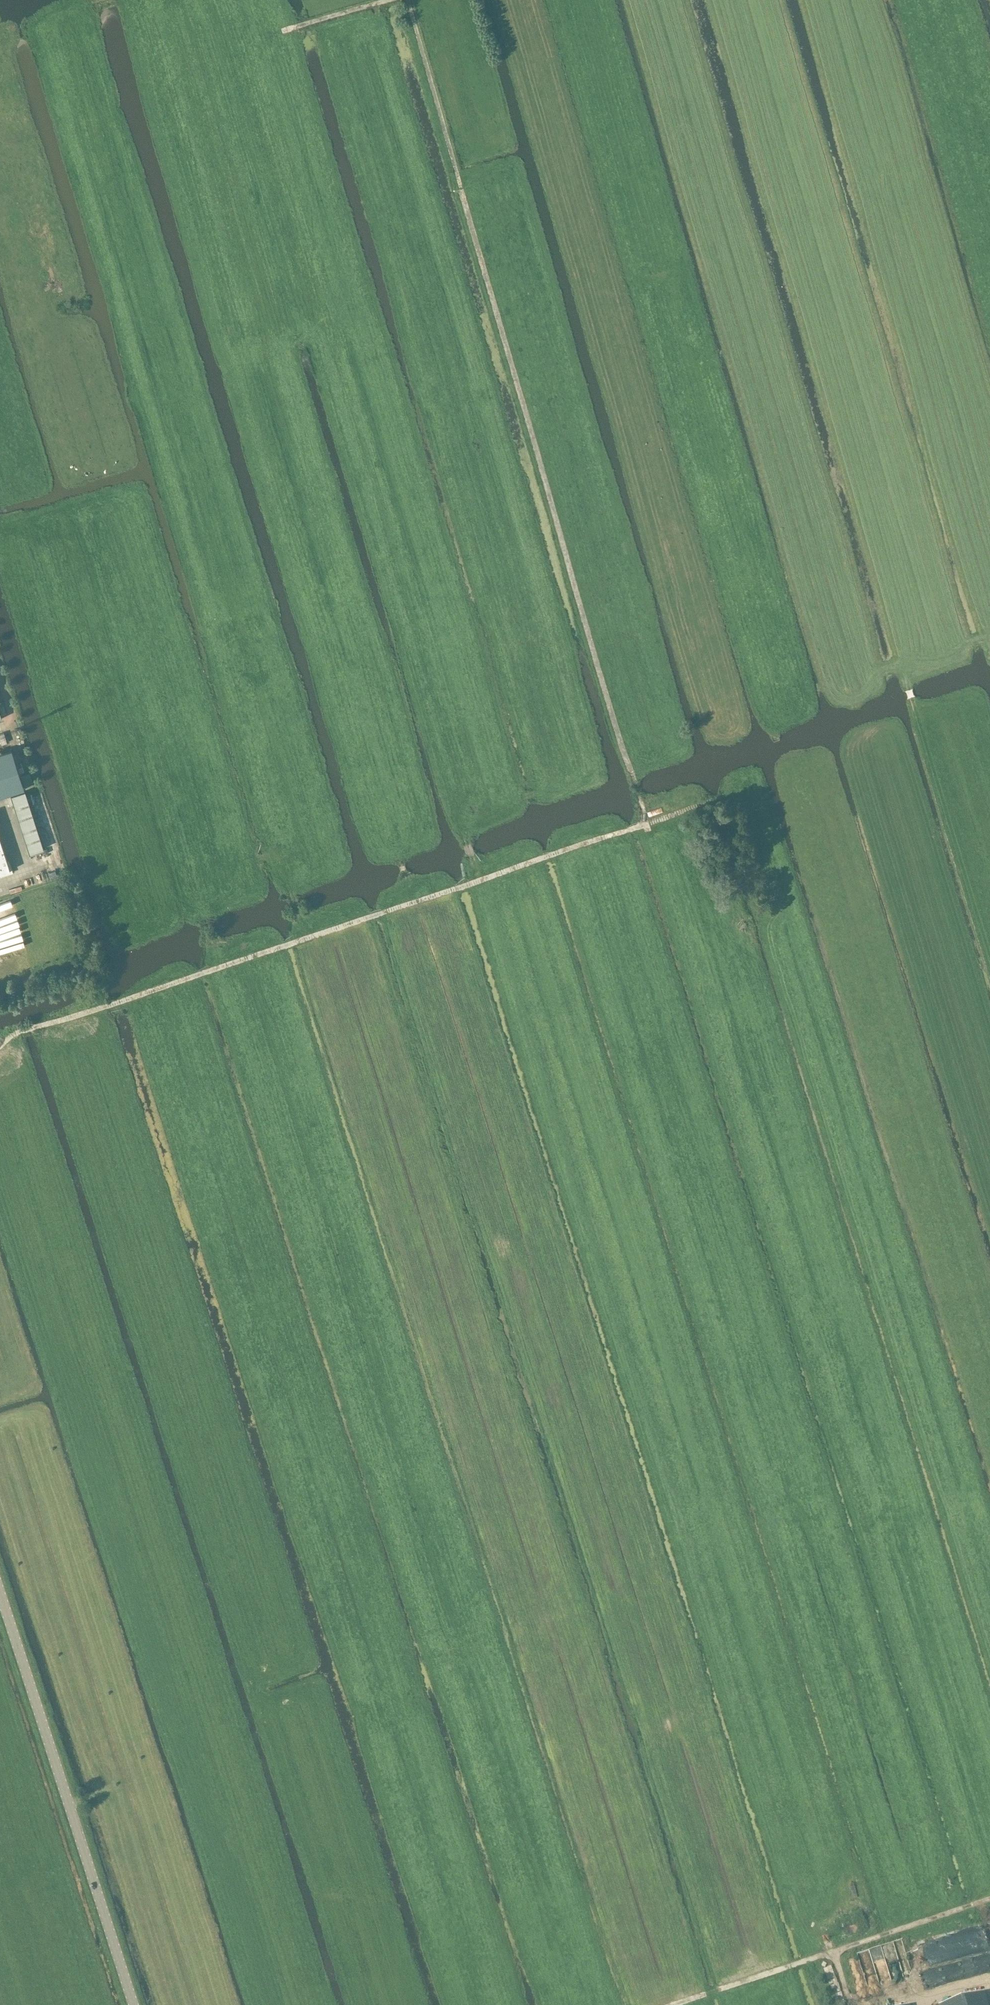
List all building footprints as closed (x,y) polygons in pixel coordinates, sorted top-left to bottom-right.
[(0,753),(0,796),(23,788),(11,749),(0,753)] [(12,872),(9,863),(8,863),(0,839),(0,874),(5,872),(6,874),(12,872)] [(983,1994),(945,2004),(986,2004),(983,1994)]
